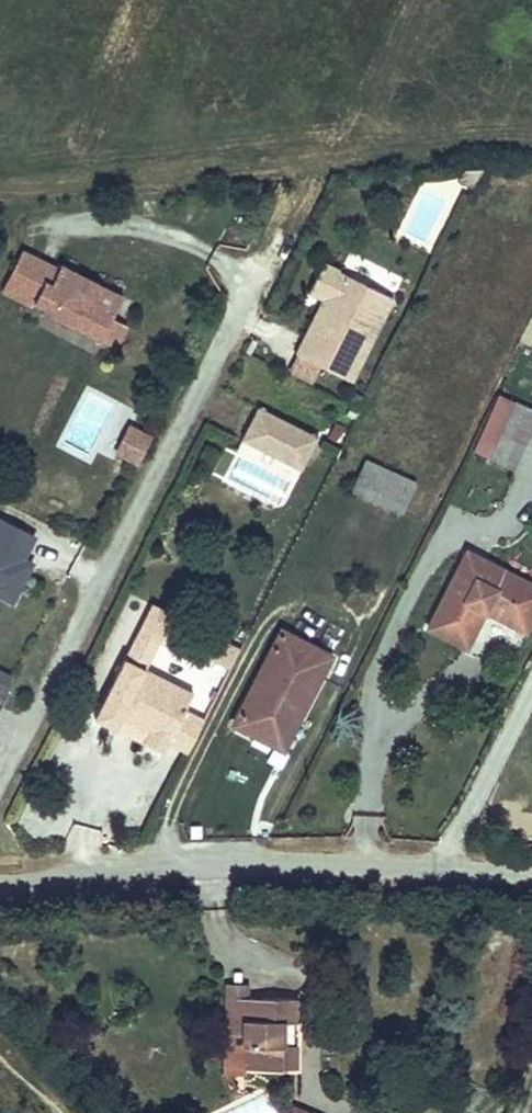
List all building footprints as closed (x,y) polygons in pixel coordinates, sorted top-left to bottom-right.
[(474,186),(483,168),(464,170),(459,179),(474,186)] [(123,296),(61,265),(59,270),(22,251),(4,287),(34,302),(51,311),(50,314),(101,340),(112,318),(123,296)] [(351,381),(393,298),(324,263),(310,292),(324,299),(329,302),(326,308),(321,305),(297,354),(351,381)] [(34,302),(4,287),(1,293),(31,308),(34,302)] [(326,308),(329,302),(324,299),(321,305),(326,308)] [(117,349),(129,326),(112,318),(101,340),(117,349)] [(531,426),(531,409),(498,394),(474,451),(514,468),(531,426)] [(301,470),(318,437),(258,408),(242,440),(301,470)] [(337,442),(345,427),(336,423),(328,437),(337,442)] [(131,459),(143,435),(130,428),(118,452),(131,459)] [(139,462),(151,439),(143,435),(131,459),(139,462)] [(403,513),(415,482),(366,461),(353,490),(403,513)] [(14,603),(34,561),(26,558),(37,536),(0,518),(0,519),(0,597),(14,603)] [(531,617),(531,586),(468,553),(430,627),(466,646),(485,610),(525,630),(531,617)] [(158,645),(173,615),(153,605),(138,634),(158,645)] [(299,718),(331,656),(282,631),(234,725),(278,746),(294,715),(299,718)] [(185,710),(193,694),(146,670),(158,645),(138,634),(95,719),(115,729),(120,720),(148,734),(143,743),(163,754),(168,744),(187,753),(204,720),(185,710)] [(5,691),(11,677),(0,672),(0,689),(5,691)] [(284,749),(299,718),(294,715),(278,746),(284,749)] [(148,734),(120,720),(115,729),(143,743),(148,734)] [(247,998),(247,987),(229,986),(228,997),(247,998)] [(282,1044),(283,1022),(296,1022),(296,999),(228,997),(228,1032),(245,1032),(245,1067),(295,1068),(296,1044),(282,1044)] [(239,1086),(235,1082),(232,1073),(221,1073),(222,1081),(224,1085),(231,1093),(234,1095),(239,1086)]
